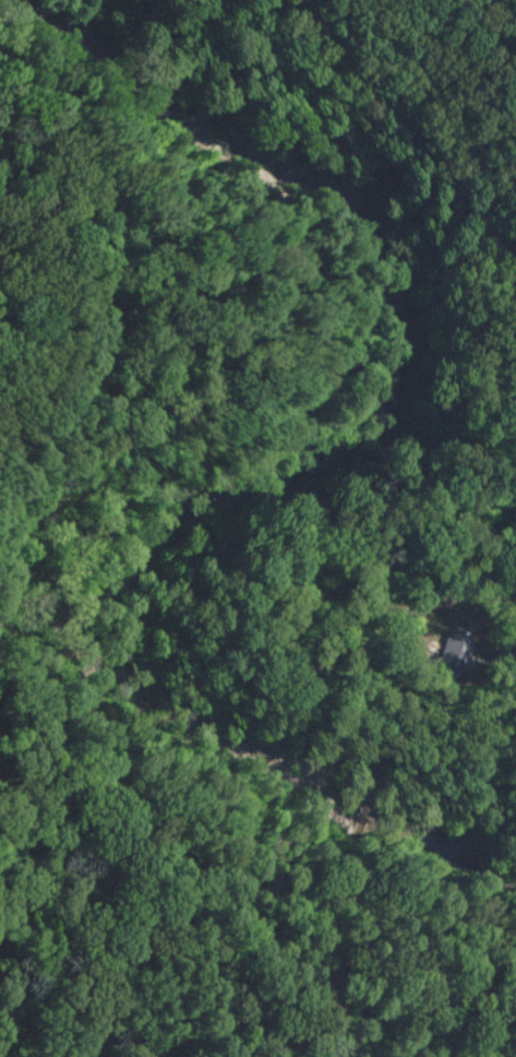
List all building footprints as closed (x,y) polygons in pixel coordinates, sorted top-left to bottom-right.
[(439,658),(441,670),(454,676),(465,667),(471,651),(469,637),(457,631),(445,640),(439,658)]
